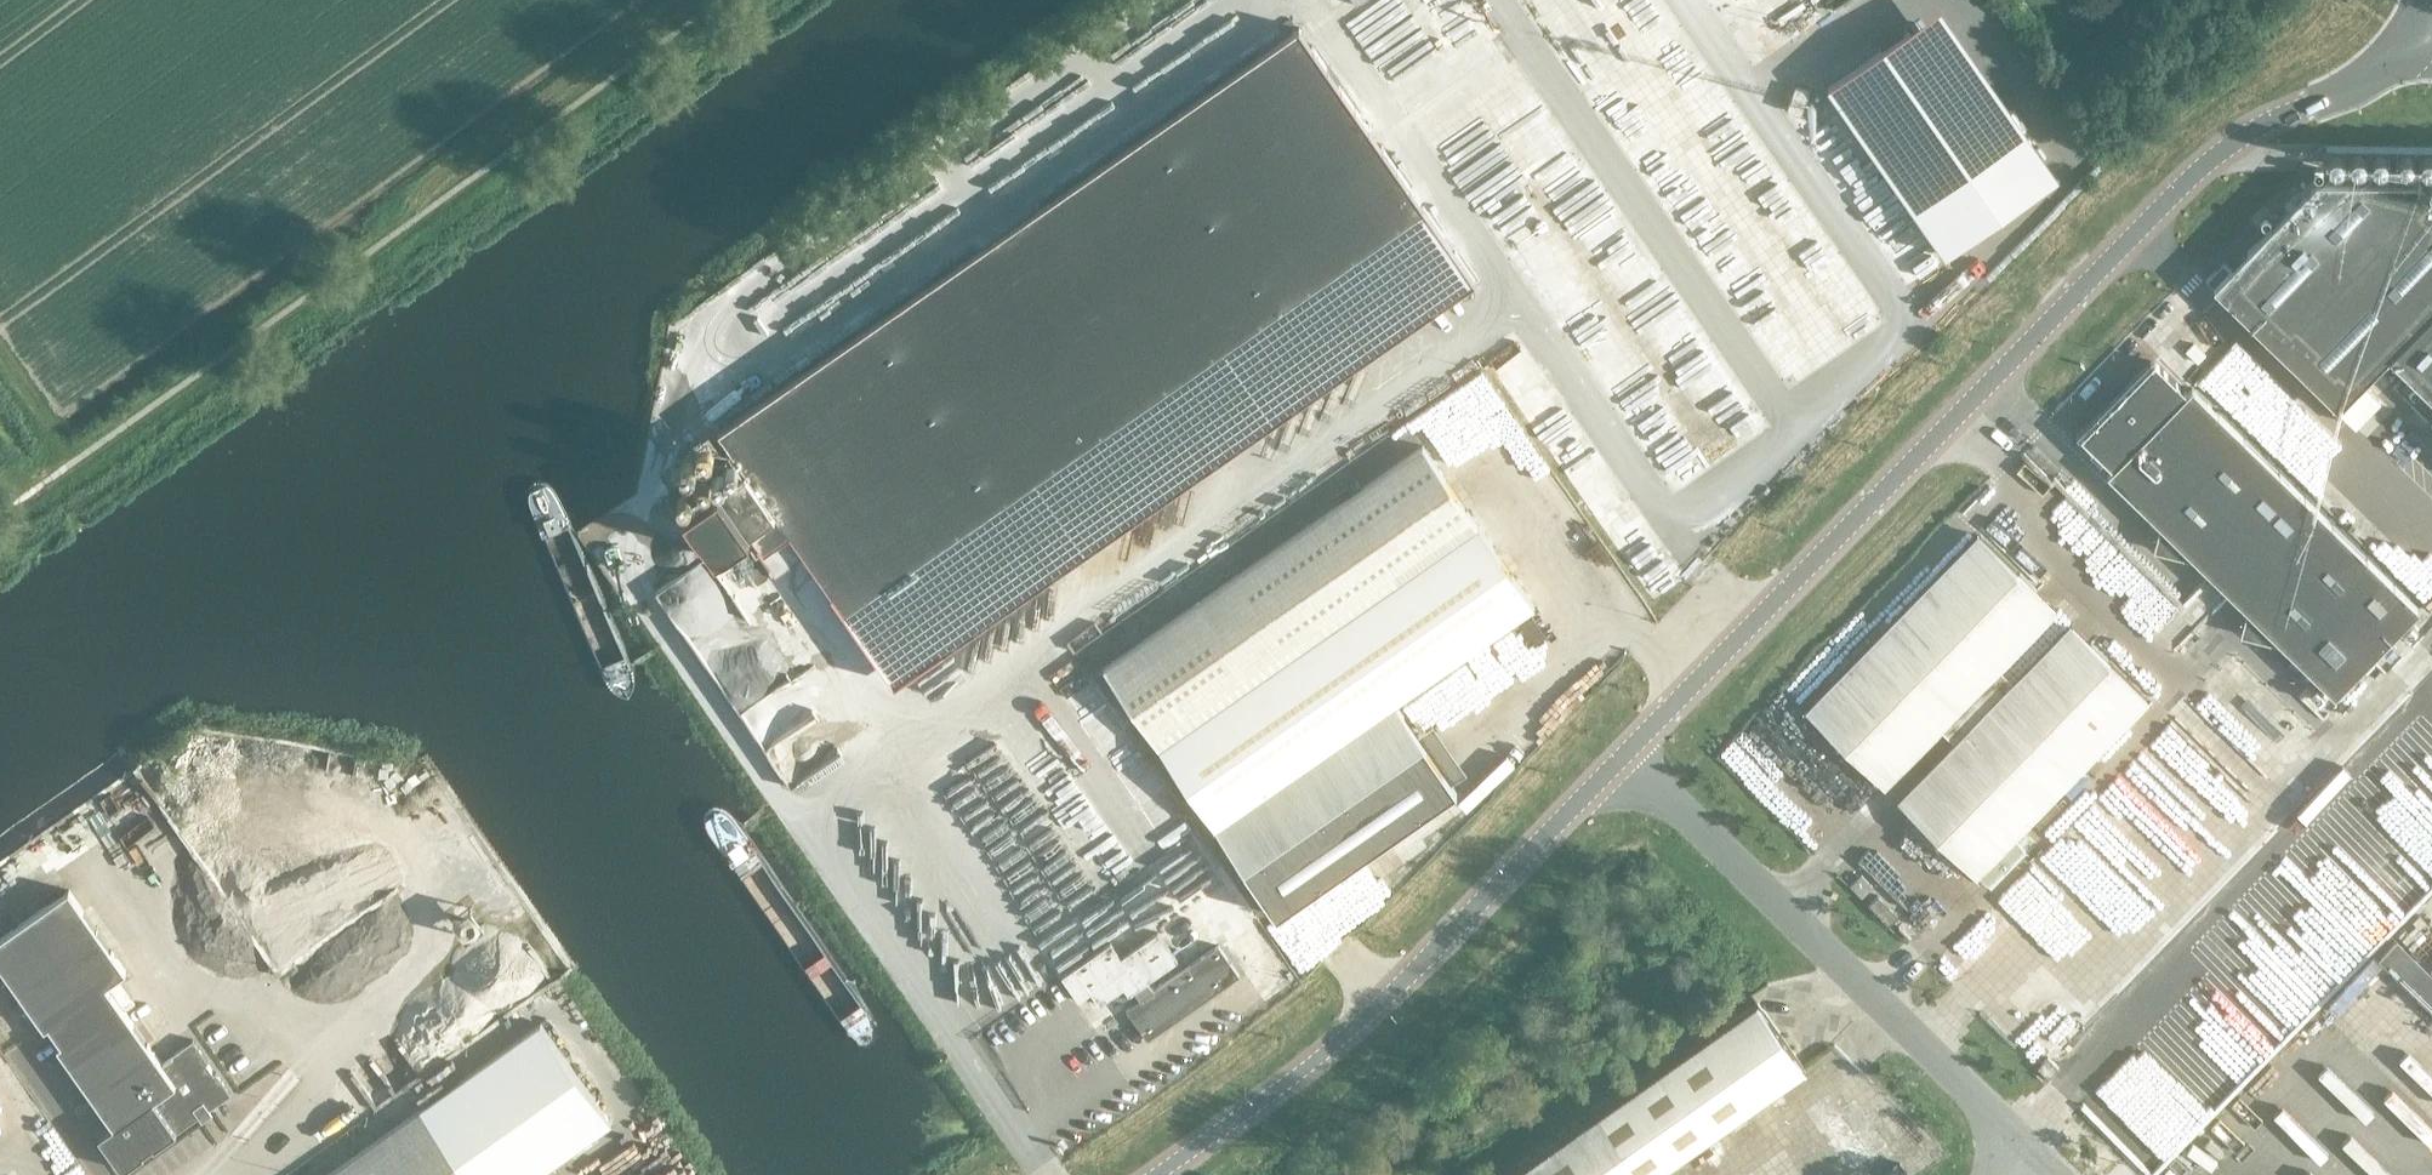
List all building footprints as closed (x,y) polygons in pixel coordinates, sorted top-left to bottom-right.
[(1474,280),(1425,209),(1299,28),(719,430),(733,451),(743,464),(746,469),(686,511),(717,555),(751,531),(764,550),(790,532),(840,603),(845,611),(851,619),(863,611),(884,641),(871,650),(895,683),(1474,280)] [(2026,198),(1908,29),(1827,85),(1945,254),(2026,198)] [(1797,87),(1789,110),(1802,115),(1810,92),(1797,87)] [(2421,183),(2316,182),(2213,287),(2338,409),(2389,357),(2431,399),(2431,194),(2431,193),(2431,174),(2422,184),(2421,183)] [(1731,384),(1749,372),(1668,246),(1650,258),(1731,384)] [(1630,305),(1643,323),(1673,302),(1660,283),(1630,305)] [(2187,393),(2155,361),(2080,437),(2112,469),(2107,475),(2160,526),(2154,550),(2195,561),(2246,610),(2240,634),(2282,646),(2334,696),(2419,610),(2192,388),(2187,393)] [(1675,425),(1675,433),(1698,432),(1697,413),(1674,415),(1672,399),(1653,400),(1653,392),(1632,393),(1634,420),(1653,419),(1654,427),(1675,425)] [(1104,668),(1215,828),(1276,915),(1456,790),(1395,702),(1534,606),(1423,446),(1104,668)] [(2174,682),(2216,636),(2101,529),(2058,575),(2174,682)] [(1940,725),(1957,742),(1899,801),(1974,874),(1975,873),(2011,837),(2147,698),(2072,625),(2016,682),(1999,665),(2055,608),(1980,535),(1807,712),(1882,785),(1940,725)] [(863,611),(851,619),(871,650),(884,641),(863,611)] [(1748,716),(1713,753),(1768,804),(1802,766),(1748,716)] [(1043,772),(1017,778),(1023,802),(1049,796),(1043,772)] [(1079,779),(1028,809),(1045,837),(1095,807),(1079,779)] [(1052,855),(1080,902),(1166,852),(1138,805),(1052,855)] [(2218,864),(2233,849),(2200,815),(2184,830),(2218,864)] [(2011,837),(1975,873),(1990,888),(2026,851),(2011,837)] [(2267,864),(2287,853),(2281,842),(2261,854),(2267,864)] [(2236,851),(2224,864),(2248,888),(2260,875),(2236,851)] [(2023,870),(2049,885),(2058,870),(2032,855),(2023,870)] [(1853,873),(1845,880),(1859,897),(1867,891),(1853,873)] [(2214,873),(2203,885),(2225,905),(2236,894),(2214,873)] [(210,1109),(231,1094),(216,1072),(214,1073),(207,1063),(209,1062),(193,1040),(171,1055),(172,1057),(162,1064),(107,985),(126,971),(69,890),(0,939),(0,965),(45,1029),(49,1026),(62,1044),(57,1046),(114,1126),(99,1137),(123,1170),(145,1155),(144,1153),(154,1146),(155,1148),(199,1117),(194,1109),(204,1102),(209,1110),(210,1109)] [(2000,893),(1986,908),(2005,926),(2020,910),(2000,893)] [(1889,924),(1898,915),(1877,895),(1868,904),(1889,924)] [(1140,1000),(1126,1010),(1147,1040),(1239,976),(1218,945),(1154,990),(1147,982),(1178,961),(1157,932),(1121,958),(1110,943),(1061,977),(1078,1001),(1091,993),(1099,1005),(1124,988),(1129,995),(1134,991),(1140,1000)] [(2431,1010),(2431,976),(2396,941),(2379,959),(2431,1010)] [(2082,1011),(2127,967),(2103,943),(2070,976),(2084,991),(2073,1001),(2082,1011)] [(1782,1037),(1757,1002),(1513,1174),(1656,1174),(1805,1070),(1782,1037)] [(613,1125),(542,1024),(326,1174),(541,1174),(613,1125)] [(2037,1067),(2049,1078),(2059,1068),(2048,1057),(2037,1067)] [(2346,1173),(2348,1174),(2360,1174),(2370,1166),(2362,1157),(2346,1173)]
